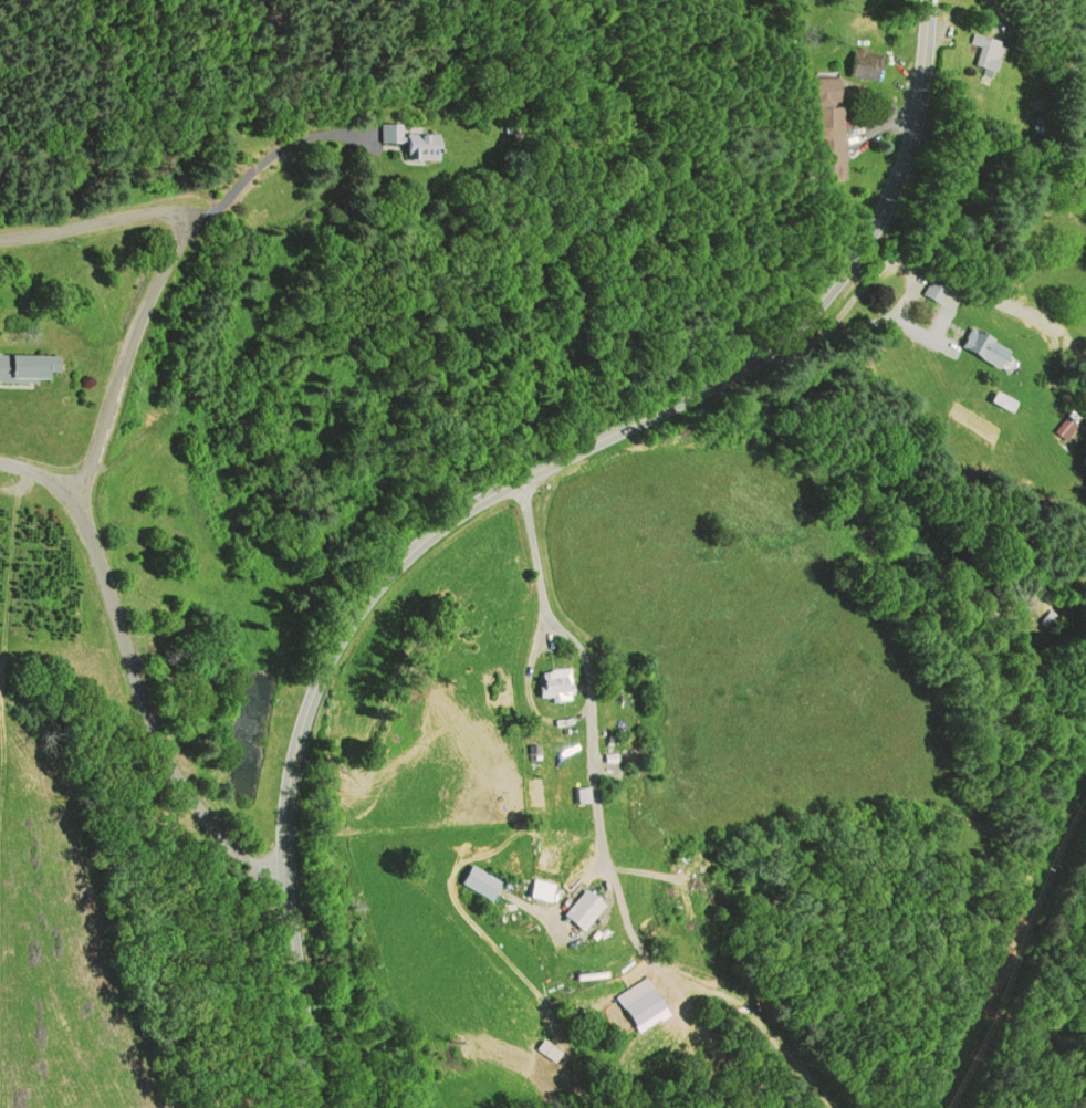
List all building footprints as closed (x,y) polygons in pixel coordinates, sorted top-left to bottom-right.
[(974,67),(993,72),(1001,42),(972,34),(970,43),(980,46),(974,67)] [(881,80),(883,53),(850,50),(848,77),(881,80)] [(843,154),(841,77),(807,78),(809,145),(828,145),(828,154),(843,154)] [(407,124),(387,124),(387,144),(407,144),(407,124)] [(440,135),(411,135),(411,160),(448,160),(448,144),(440,144),(440,135)] [(948,289),(933,280),(925,294),(941,303),(948,289)] [(987,366),(998,347),(963,327),(952,347),(987,366)] [(59,371),(67,371),(67,355),(0,355),(0,381),(59,381),(59,371)] [(580,671),(549,670),(548,699),(578,701),(580,671)] [(595,789),(584,790),(585,804),(596,803),(595,789)] [(495,902),(507,883),(477,864),(465,883),(495,902)] [(612,906),(594,887),(568,911),(586,930),(612,906)] [(612,995),(629,1033),(663,1018),(645,979),(612,995)] [(548,1060),(552,1055),(535,1044),(531,1050),(548,1060)]
